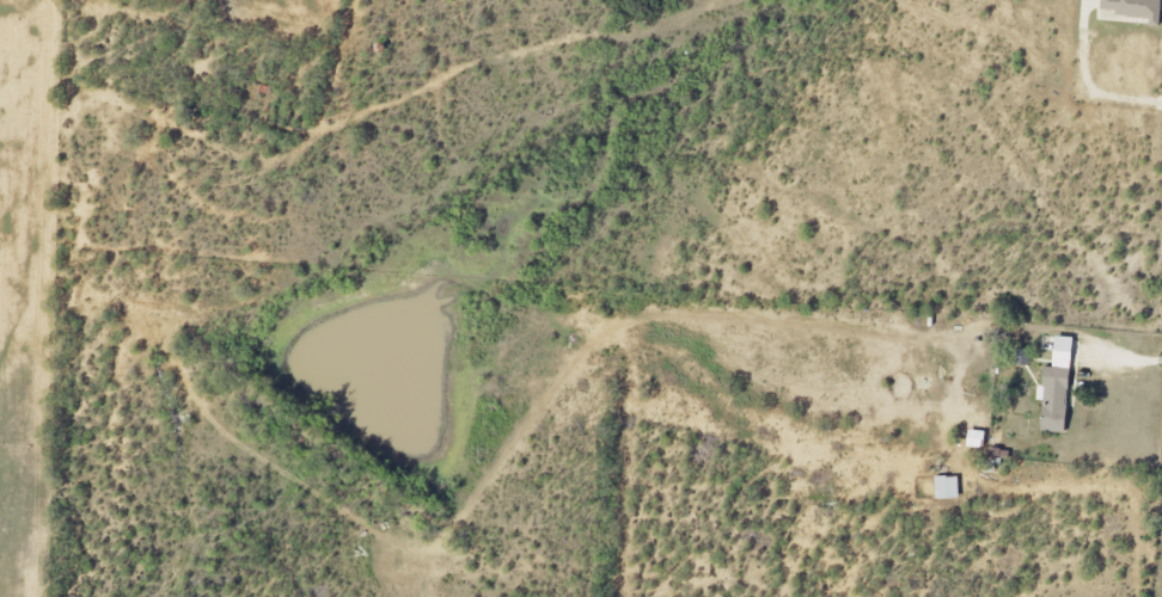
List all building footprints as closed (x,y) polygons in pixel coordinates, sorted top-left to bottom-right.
[(1103,15),(1152,18),(1152,27),(1161,28),(1161,0),(1103,0),(1103,15)] [(1073,338),(1057,337),(1055,369),(1046,368),(1043,432),(1068,434),(1073,338)] [(985,450),(988,434),(971,431),(969,447),(985,450)] [(937,500),(961,499),(960,477),(936,478),(937,500)]
